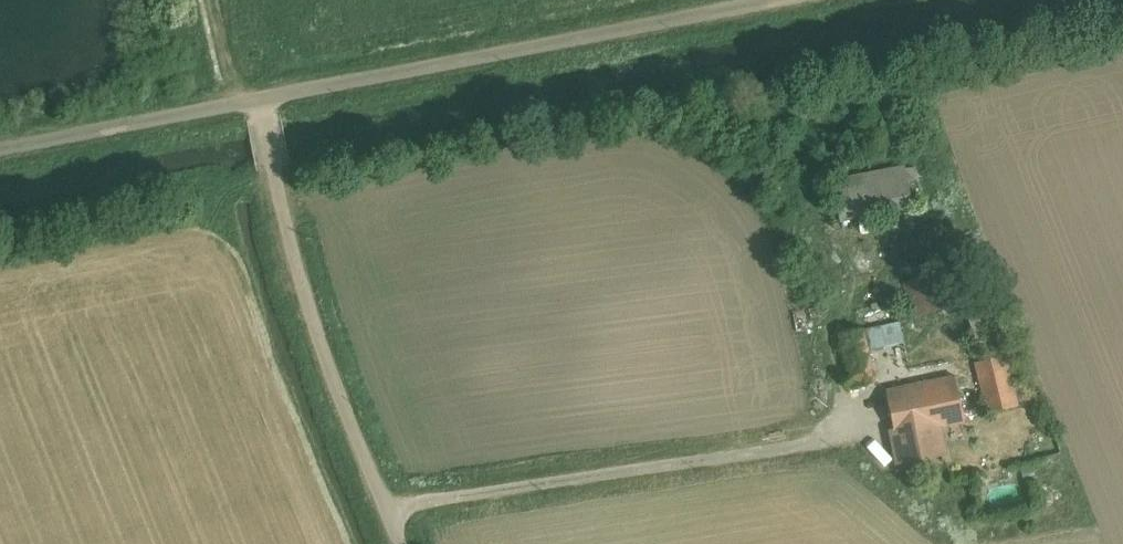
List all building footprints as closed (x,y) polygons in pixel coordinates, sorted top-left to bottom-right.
[(907,172),(826,186),(833,222),(913,209),(907,172)] [(941,271),(901,281),(910,316),(950,305),(941,271)] [(986,313),(966,321),(976,345),(996,336),(986,313)] [(1005,357),(978,360),(984,410),(1011,406),(1005,357)] [(950,425),(941,383),(877,398),(892,471),(933,462),(926,430),(950,425)]
